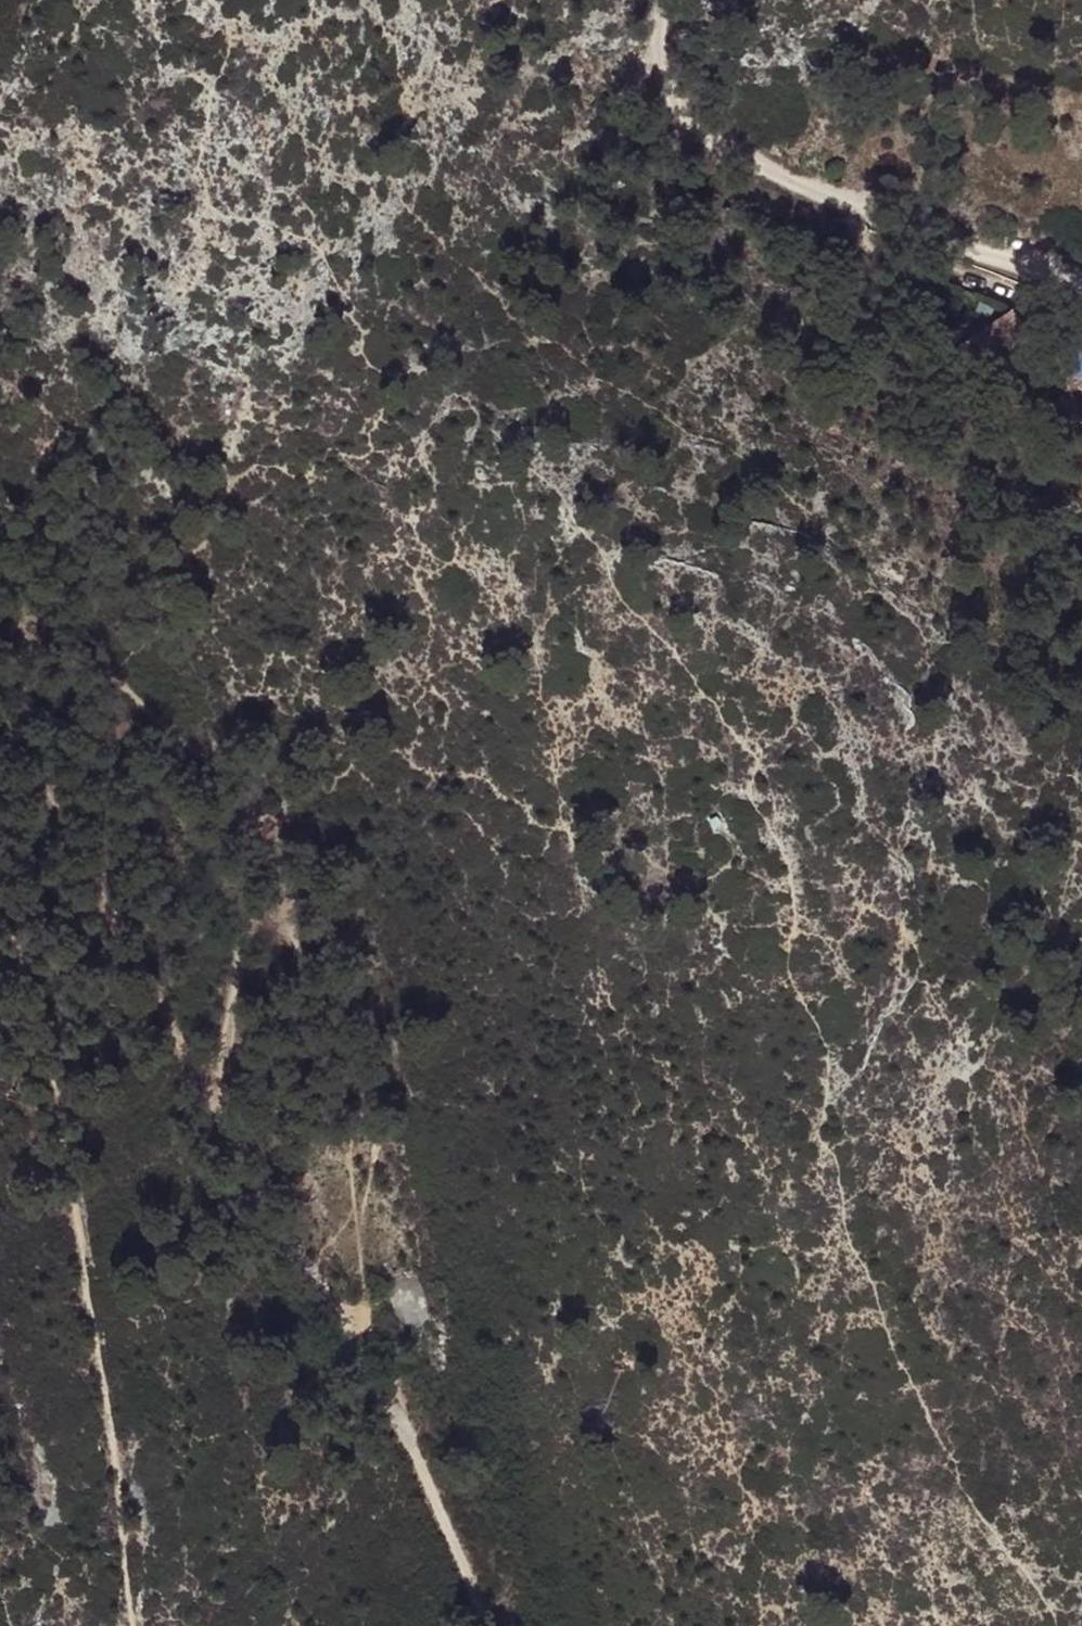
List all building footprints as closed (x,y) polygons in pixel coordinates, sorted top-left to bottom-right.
[(952,353),(968,382),(1013,357),(998,328),(952,353)]
